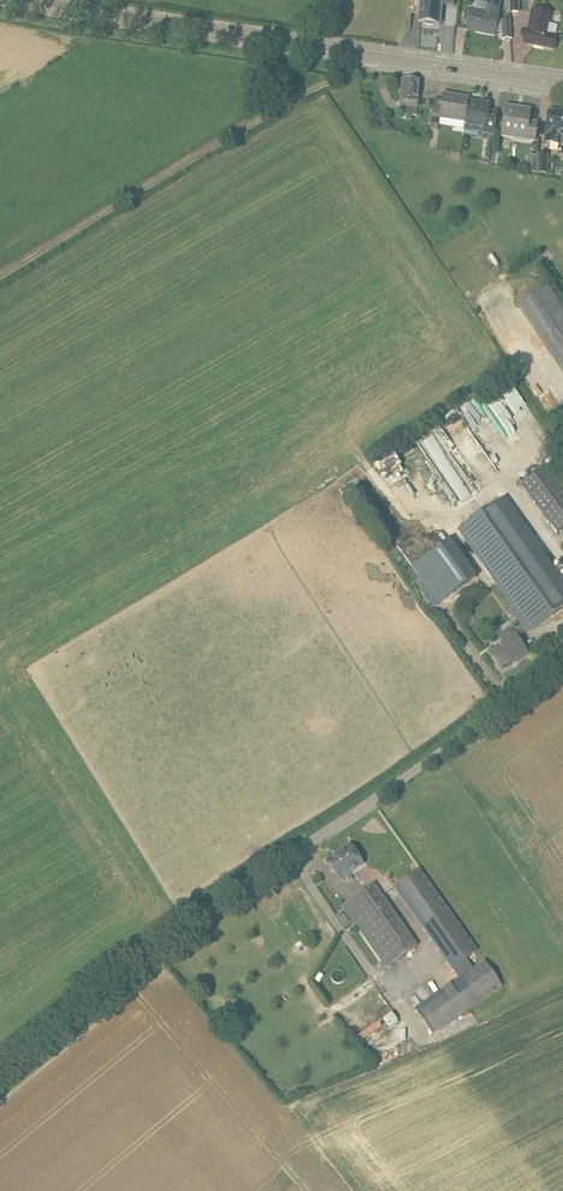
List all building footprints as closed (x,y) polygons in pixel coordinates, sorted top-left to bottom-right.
[(412,1),(420,2),(418,23),(424,23),(426,25),(432,26),(434,24),(440,25),(441,5),(454,6),(454,0),(412,0),(412,1)] [(510,19),(500,20),(500,21),(499,20),(500,14),(499,14),(502,0),(486,0),(486,3),(477,1),(476,1),(475,2),(474,2),(474,3),(473,8),(471,8),(469,18),(466,30),(494,36),(495,33),(502,34),(502,39),(512,39),(511,27),(510,19)] [(509,13),(519,12),(518,0),(508,0),(509,13)] [(553,49),(555,38),(545,35),(549,15),(532,12),(528,32),(527,31),(524,44),(553,49)] [(417,116),(419,93),(420,81),(403,79),(402,91),(401,100),(400,110),(406,110),(405,120),(412,120),(412,116),(417,116)] [(464,128),(468,100),(468,98),(443,94),(442,100),(434,99),(430,123),(430,128),(438,129),(439,125),(464,128)] [(486,127),(485,133),(494,135),(497,112),(489,111),(490,104),(468,100),(465,121),(464,124),(486,127)] [(538,123),(529,122),(530,110),(506,106),(501,137),(535,142),(538,123)] [(562,112),(561,114),(549,113),(545,134),(546,134),(545,142),(559,144),(560,136),(562,137),(562,112)] [(490,160),(493,141),(487,140),(484,160),(490,160)] [(549,153),(538,152),(537,173),(548,173),(549,153)] [(562,378),(562,305),(553,288),(521,307),(562,378)] [(547,412),(562,435),(562,401),(547,412)] [(438,430),(421,439),(454,497),(473,486),(458,460),(481,448),(471,429),(445,443),(438,430)] [(522,485),(557,534),(562,530),(562,493),(545,468),(522,485)] [(439,602),(475,577),(450,541),(414,567),(439,602)] [(517,638),(530,628),(521,616),(508,626),(509,628),(498,635),(502,642),(490,651),(502,668),(515,658),(517,661),(528,653),(517,638)] [(363,865),(356,855),(349,845),(327,861),(341,881),(363,865)] [(466,958),(477,949),(420,868),(393,887),(452,969),(466,958)] [(342,906),(386,968),(418,946),(374,883),(342,906)] [(473,968),(466,958),(452,969),(459,978),(473,968)] [(503,986),(484,960),(473,968),(459,978),(415,1009),(433,1035),(503,986)]
